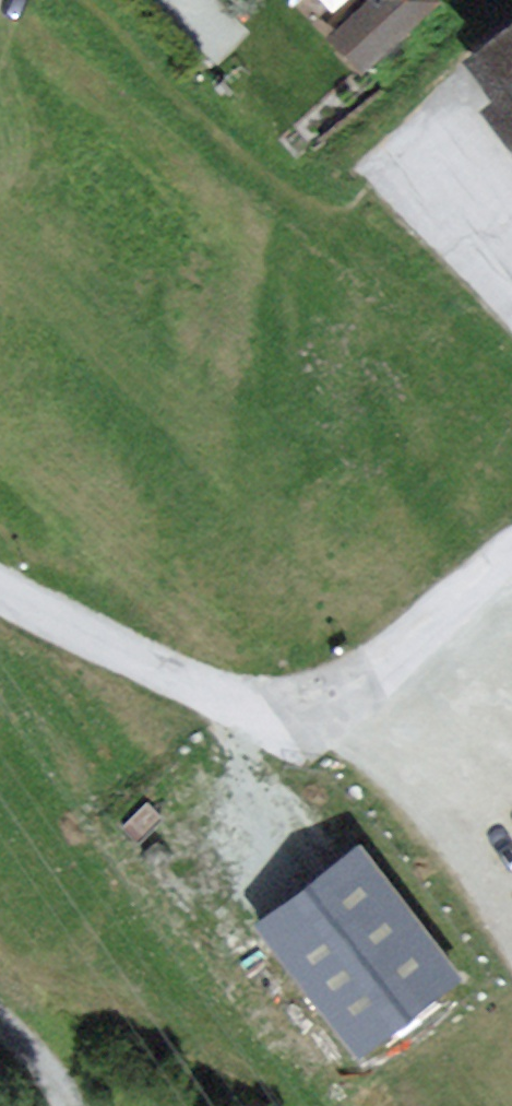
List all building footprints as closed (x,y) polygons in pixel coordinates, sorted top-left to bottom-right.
[(432,0),(375,0),(383,7),(338,51),(369,83),(442,11),(432,0)] [(477,62),(496,87),(505,99),(489,112),(511,142),(511,34),(477,62)] [(359,845),(258,920),(362,1059),(462,985),(359,845)]
